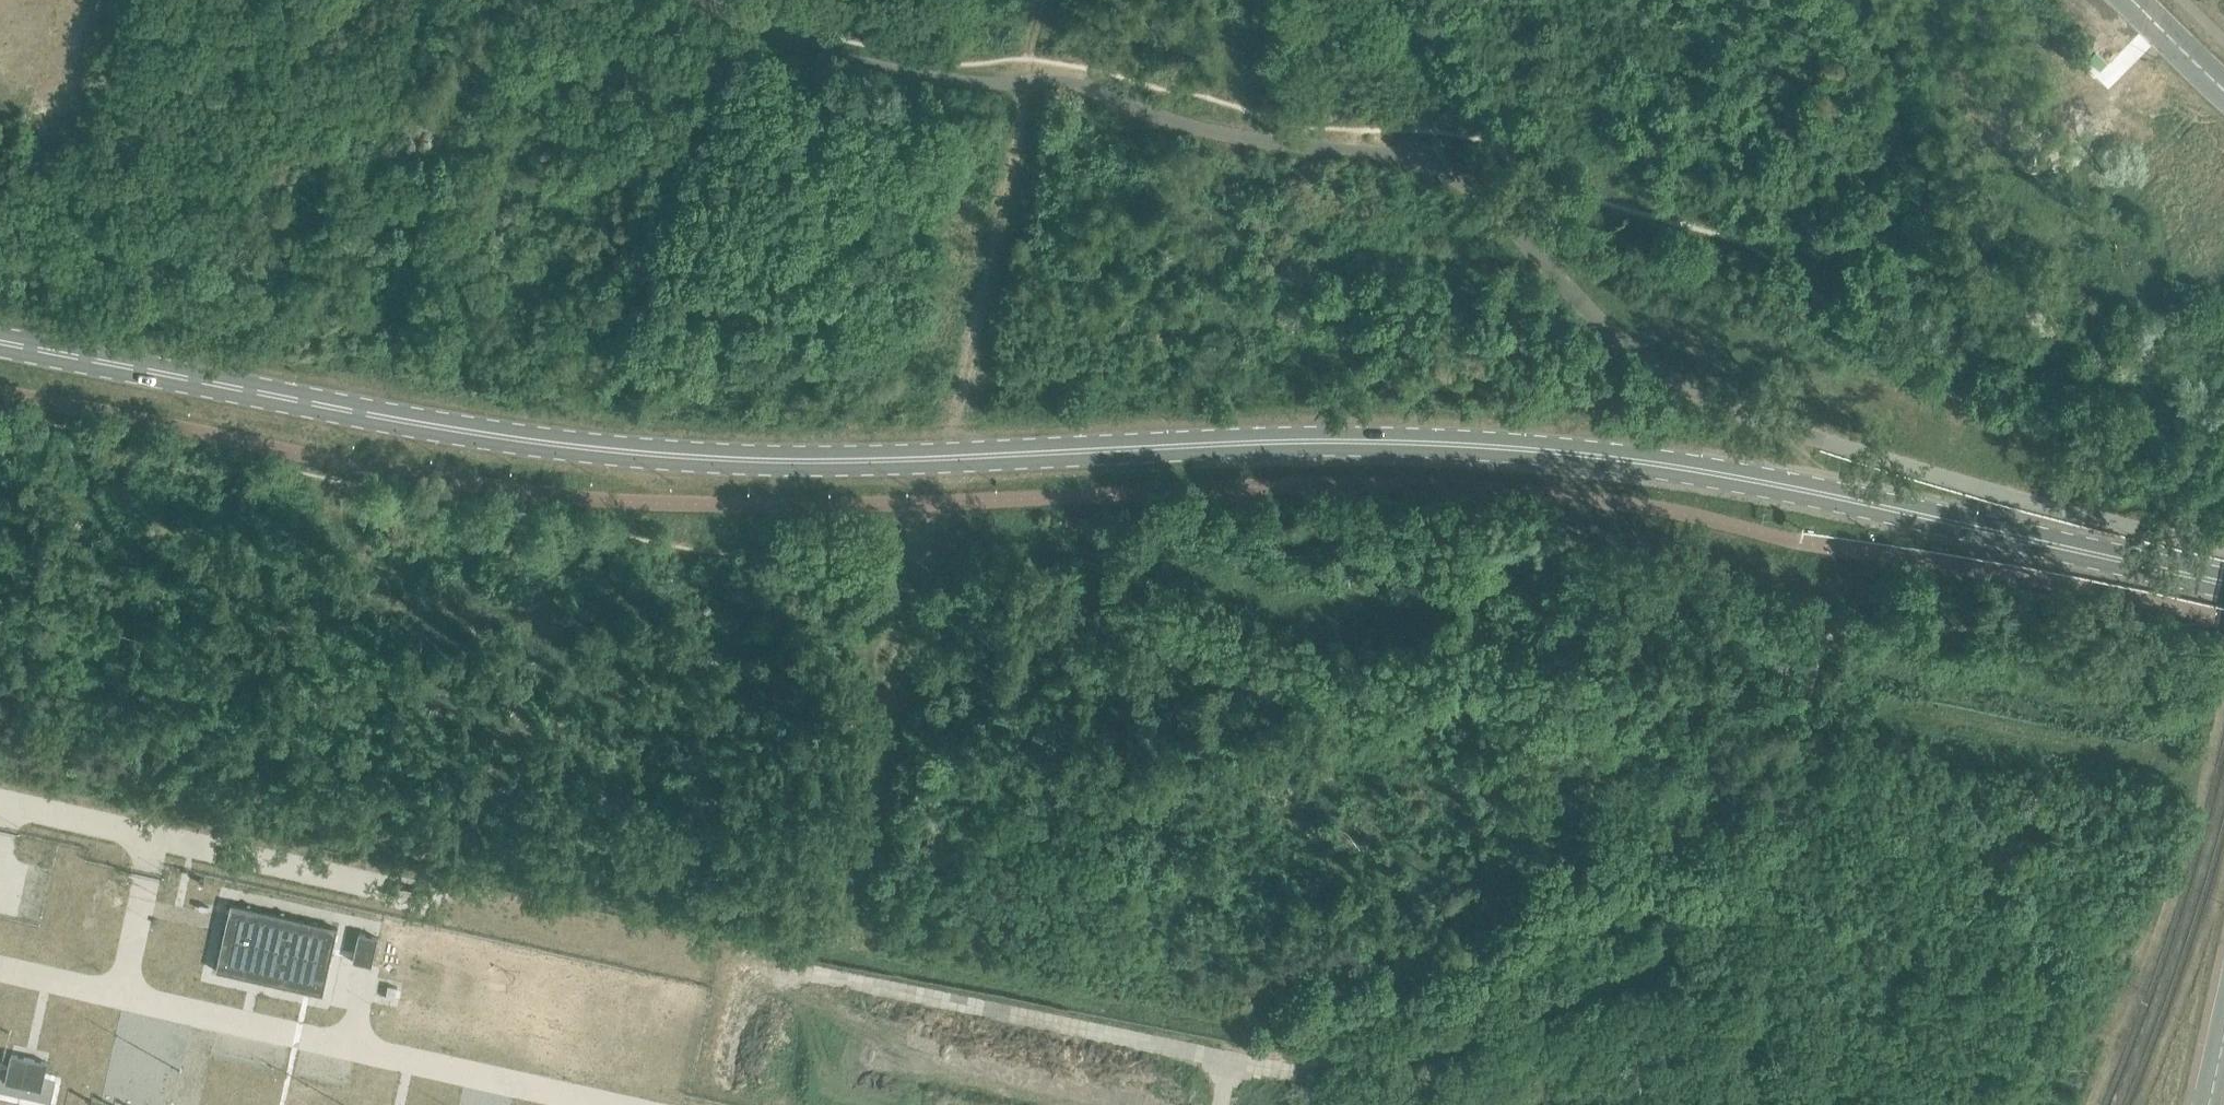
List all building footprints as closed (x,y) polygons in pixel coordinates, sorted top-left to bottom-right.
[(224,934),(216,971),(250,978),(252,971),(261,973),(259,980),(273,983),(278,985),(288,987),(293,988),(314,993),(319,994),(323,995),(337,928),(331,927),(322,925),(308,922),(303,920),(293,918),(288,917),(258,910),(253,909),(231,904),(228,917),(224,934)] [(359,933),(356,947),(374,951),(377,937),(359,933)] [(356,947),(353,961),(371,965),(374,951),(356,947)] [(435,1042),(448,956),(413,950),(400,1037),(435,1042)] [(12,1054),(5,1082),(23,1086),(29,1058),(12,1054)] [(29,1058),(23,1086),(41,1090),(47,1062),(46,1062),(29,1058)] [(387,1104),(413,1104),(416,1089),(391,1084),(387,1104)]
